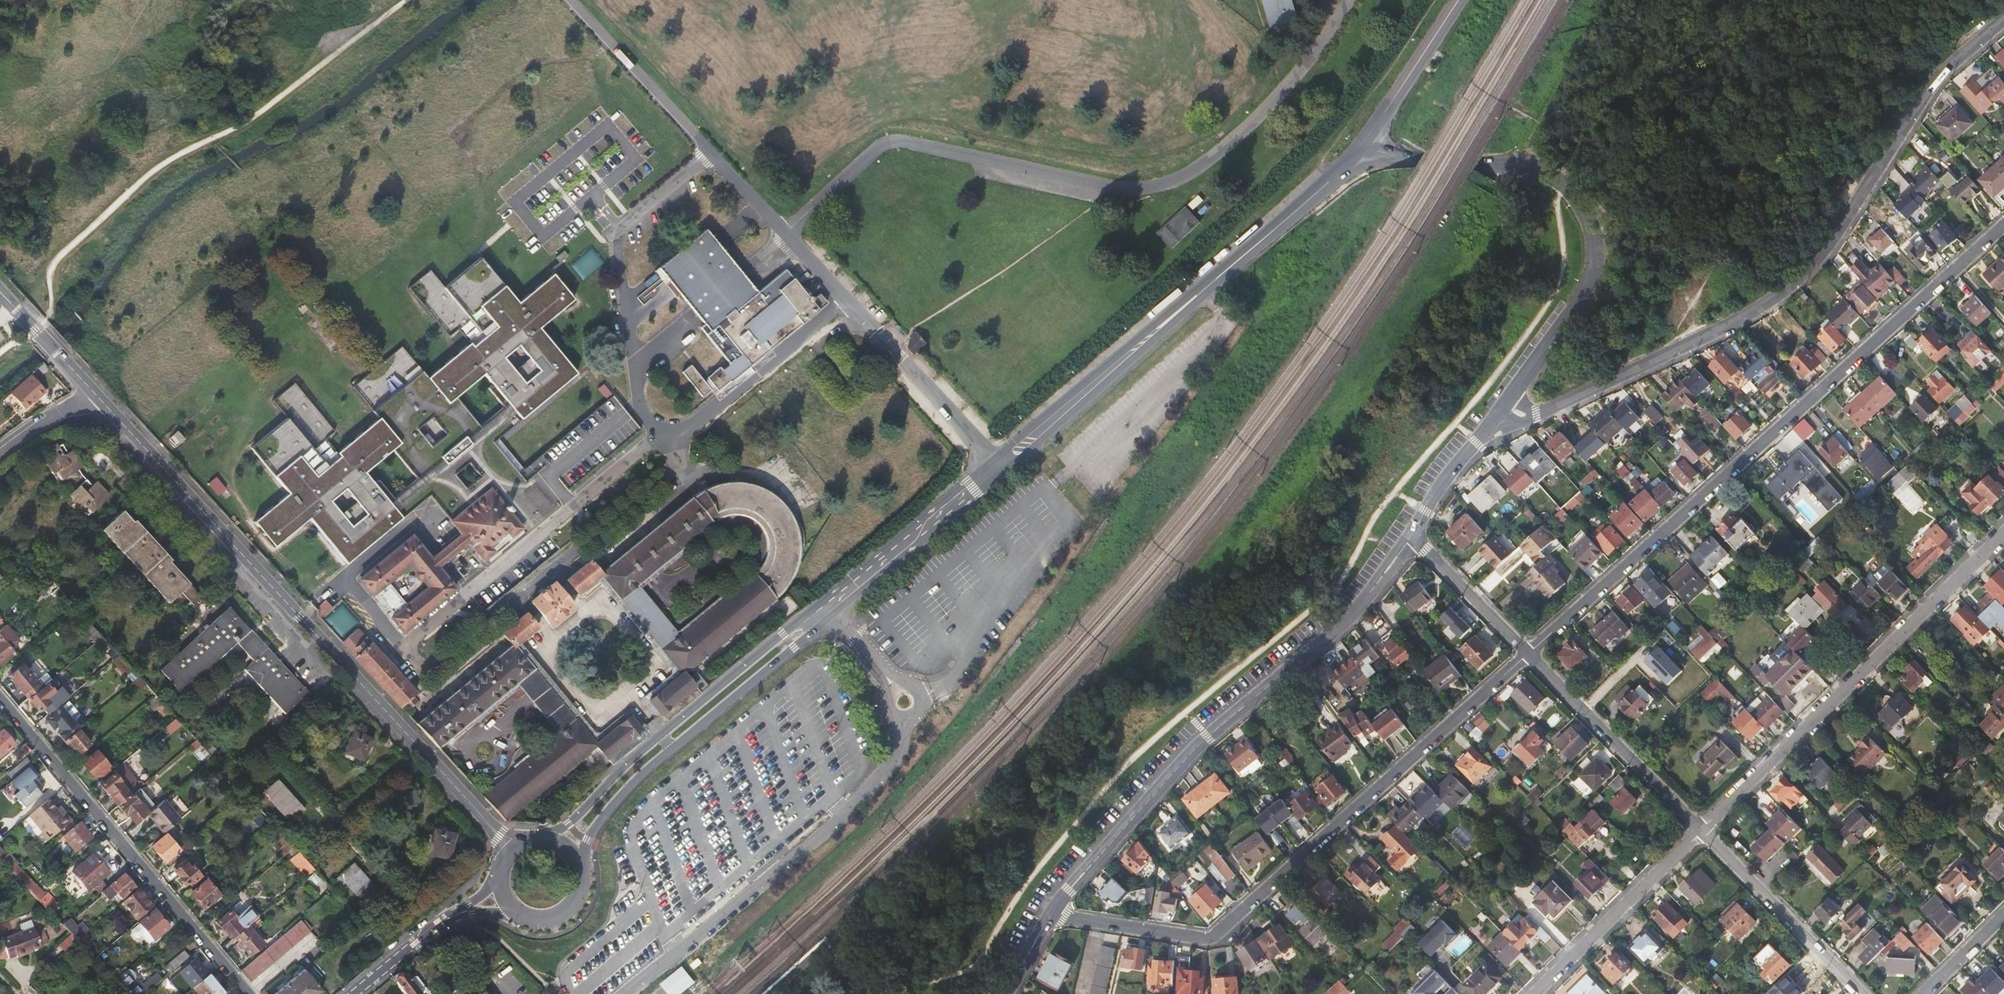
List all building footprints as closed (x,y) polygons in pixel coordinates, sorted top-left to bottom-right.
[(1271,26),(1299,19),(1293,0),(1263,0),(1271,26)] [(1995,56),(2003,67),(2003,49),(1995,56)] [(1991,68),(1976,81),(1974,80),(1961,91),(1971,102),(1981,114),(2001,96),(2003,99),(2003,82),(1991,68)] [(1934,122),(1952,142),(1973,123),(1955,103),(1934,122)] [(1920,155),(1929,165),(1935,160),(1926,150),(1920,155)] [(1994,166),(2003,177),(2003,157),(1994,166)] [(1921,175),(1910,185),(1921,198),(1940,181),(1927,166),(1919,173),(1921,175)] [(1994,166),(1979,180),(1994,197),(2003,188),(2003,177),(1994,166)] [(1969,176),(1950,192),(1962,206),(1973,196),(1974,197),(1982,190),(1969,176)] [(1186,208),(1160,231),(1159,233),(1173,248),(1200,223),(1186,208)] [(1874,214),(1880,222),(1884,219),(1877,211),(1874,214)] [(1934,221),(1939,217),(1935,213),(1930,217),(1934,221)] [(1958,238),(1944,223),(1943,224),(1940,221),(1933,227),(1936,230),(1929,236),(1942,251),(1958,238)] [(1904,231),(1910,238),(1916,232),(1911,226),(1904,231)] [(1894,242),(1883,228),(1876,235),(1874,233),(1866,239),(1876,250),(1877,249),(1881,253),(1894,242)] [(702,326),(730,362),(739,374),(815,311),(826,302),(819,293),(813,299),(810,296),(808,298),(785,269),(757,292),(712,236),(666,274),(674,285),(669,288),(682,304),(687,300),(706,323),(702,326)] [(1904,249),(1922,270),(1930,263),(1928,262),(1936,255),(1924,241),(1923,242),(1919,237),(1904,249)] [(327,461),(290,416),(253,445),(290,491),(255,519),(275,545),(310,517),(348,559),(577,372),(543,330),(578,301),(557,276),(522,304),(485,258),(448,288),(485,334),(473,343),(470,340),(428,374),(422,367),(372,407),(378,414),(336,448),(338,451),(327,461)] [(2003,285),(2003,258),(2001,261),(1996,265),(1994,263),(1983,272),(1998,290),(2003,285)] [(1889,272),(1888,273),(1895,280),(1899,286),(1906,280),(1894,267),(1892,269),(1889,266),(1890,265),(1884,259),(1881,263),(1889,272)] [(1861,260),(1850,268),(1859,278),(1877,299),(1884,293),(1882,291),(1887,287),(1895,280),(1888,273),(1880,264),(1871,272),(1861,260)] [(1851,285),(1859,278),(1850,268),(1846,264),(1839,270),(1851,285)] [(1850,299),(1862,313),(1875,301),(1863,288),(1850,299)] [(1830,307),(1833,311),(1846,300),(1842,296),(1830,307)] [(1978,325),(1991,313),(1976,296),(1962,309),(1978,325)] [(1833,311),(1827,316),(1830,320),(1839,330),(1851,319),(1853,321),(1860,315),(1846,300),(1833,311)] [(1824,341),(1819,346),(1827,356),(1847,338),(1839,330),(1830,320),(1816,332),(1824,341)] [(1933,329),(1917,344),(1918,345),(1931,359),(1947,345),(1933,329)] [(917,352),(922,348),(928,342),(918,331),(913,336),(918,341),(912,346),(917,352)] [(1913,349),(1918,345),(1917,344),(1910,335),(1904,341),(1913,349)] [(1968,356),(1965,359),(1973,368),(1991,350),(1978,336),(1962,350),(1968,356)] [(705,353),(696,342),(690,347),(698,358),(705,353)] [(1740,369),(1721,348),(1714,354),(1718,359),(1710,366),(1726,384),(1737,375),(1743,381),(1747,377),(1741,370),(1740,369)] [(1792,364),(1803,378),(1825,358),(1816,349),(1810,354),(1807,351),(1792,364)] [(1758,352),(1740,369),(1741,370),(1747,377),(1750,380),(1764,368),(1771,375),(1759,386),(1766,394),(1770,390),(1775,385),(1780,381),(1773,373),(1775,371),(1768,364),(1758,352)] [(1772,360),(1768,364),(1775,371),(1779,367),(1772,360)] [(1573,365),(1567,361),(1562,367),(1569,371),(1573,365)] [(730,380),(739,374),(730,362),(722,369),(730,380)] [(713,393),(730,380),(722,369),(720,367),(703,380),(690,364),(682,372),(702,396),(710,390),(713,393)] [(670,375),(666,370),(661,374),(665,379),(670,375)] [(1697,370),(1684,381),(1697,396),(1710,384),(1697,370)] [(1900,383),(1888,370),(1881,377),(1892,390),(1900,383)] [(1995,390),(2003,381),(2003,373),(2000,377),(1991,386),(1995,390)] [(48,391),(33,375),(13,393),(26,408),(37,398),(39,400),(48,391)] [(1880,376),(1861,393),(1877,411),(1896,394),(1892,390),(1880,376)] [(1928,392),(1938,403),(1953,389),(1943,378),(1939,382),(1935,378),(1929,383),(1933,387),(1928,392)] [(1681,379),(1662,396),(1677,412),(1687,402),(1689,405),(1698,397),(1697,396),(1684,381),(1681,379)] [(1733,389),(1728,394),(1739,406),(1744,401),(1742,399),(1746,396),(1741,390),(1737,394),(1733,389)] [(1861,393),(1859,391),(1848,400),(1850,403),(1843,410),(1859,427),(1877,411),(1861,393)] [(1970,391),(1965,395),(1972,404),(1976,400),(1977,399),(1970,391)] [(1956,403),(1964,412),(1972,404),(1965,395),(1956,403)] [(1692,408),(1701,400),(1698,397),(1689,405),(1692,408)] [(1912,407),(1924,421),(1936,410),(1923,397),(1912,407)] [(1622,406),(1612,415),(1623,426),(1627,430),(1639,419),(1640,420),(1646,414),(1644,413),(1632,399),(1623,407),(1622,406)] [(1979,403),(1976,400),(1972,404),(1964,412),(1954,421),(1958,425),(1976,407),(1975,407),(1979,403)] [(1651,407),(1644,413),(1646,414),(1655,424),(1661,418),(1651,407)] [(1608,410),(1590,427),(1605,443),(1623,426),(1612,415),(1608,410)] [(1716,430),(1722,424),(1709,410),(1703,415),(1716,430)] [(1725,426),(1737,439),(1739,437),(1751,426),(1739,413),(1725,426)] [(1806,417),(1794,428),(1805,440),(1817,430),(1806,417)] [(1839,431),(1833,436),(1834,437),(1847,452),(1853,447),(1839,431)] [(1576,448),(1562,433),(1547,446),(1561,461),(1576,448)] [(1679,439),(1673,445),(1681,454),(1692,465),(1708,450),(1698,438),(1693,442),(1687,436),(1681,441),(1679,439)] [(1745,444),(1739,437),(1737,439),(1736,440),(1742,447),(1745,444)] [(1834,467),(1849,453),(1847,452),(1834,437),(1828,442),(1823,446),(1819,450),(1834,467)] [(1676,459),(1681,454),(1673,445),(1669,440),(1664,445),(1676,459)] [(1914,451),(1918,455),(1928,446),(1924,442),(1914,451)] [(67,452),(62,443),(54,448),(54,449),(46,454),(50,459),(47,463),(63,489),(67,486),(76,496),(75,502),(87,516),(109,497),(106,494),(107,492),(97,481),(91,485),(86,479),(85,480),(78,469),(81,468),(79,464),(80,463),(72,449),(67,452)] [(1879,478),(1893,465),(1874,443),(1863,453),(1865,456),(1860,460),(1866,466),(1867,465),(1879,478)] [(1556,463),(1541,447),(1521,465),(1533,479),(1539,473),(1542,476),(1556,463)] [(1831,509),(1843,498),(1799,450),(1785,462),(1788,466),(1768,485),(1781,499),(1801,480),(1805,484),(1807,482),(1813,489),(1811,491),(1815,496),(1817,494),(1820,497),(1818,499),(1823,504),(1825,502),(1831,509)] [(1904,461),(1907,465),(1918,455),(1914,451),(1904,461)] [(1673,472),(1685,485),(1697,474),(1685,461),(1673,472)] [(1788,466),(1785,462),(1762,483),(1778,501),(1781,499),(1768,485),(1788,466)] [(1533,479),(1521,465),(1504,480),(1517,494),(1534,479),(1533,479)] [(1917,476),(1907,465),(1900,472),(1891,480),(1894,483),(1885,491),(1895,502),(1904,493),(1901,490),(1917,476)] [(1998,465),(1976,487),(1972,484),(1964,492),(1974,503),(1971,507),(1978,515),(1990,503),(1992,505),(2003,494),(2003,471),(1998,465)] [(1646,490),(1626,467),(1622,472),(1642,494),(1631,504),(1646,520),(1661,506),(1651,495),(1646,490)] [(1896,467),(1877,485),(1882,489),(1891,480),(1900,472),(1896,467)] [(217,476),(209,483),(219,495),(227,488),(217,476)] [(1470,497),(1484,513),(1506,491),(1492,476),(1470,497)] [(1602,481),(1598,476),(1589,484),(1594,489),(1602,481)] [(1659,478),(1646,490),(1651,495),(1664,484),(1659,478)] [(647,699),(664,722),(706,685),(693,668),(733,634),(732,631),(767,603),(778,593),(784,587),(790,578),(794,569),(797,558),(799,548),(797,536),(795,524),(788,512),(781,502),(773,495),(760,487),(747,484),(737,482),(725,483),(709,487),(700,493),(691,499),(689,499),(646,533),(599,572),(590,560),(566,580),(577,594),(600,576),(635,617),(653,602),(637,582),(715,519),(721,516),(729,514),(737,514),(744,515),(752,519),(756,522),(761,528),(765,535),(767,544),(766,554),(764,563),(759,570),(727,598),(724,600),(681,635),(677,630),(658,645),(680,673),(647,699)] [(1664,484),(1651,495),(1661,506),(1674,494),(1664,484)] [(1872,489),(1877,494),(1882,489),(1877,485),(1872,489)] [(414,531),(357,577),(403,637),(459,590),(439,568),(467,546),(482,561),(525,527),(492,487),(449,520),(459,533),(432,555),(414,531)] [(1581,491),(1575,496),(1580,501),(1586,496),(1581,491)] [(1554,509),(1557,512),(1562,508),(1567,504),(1575,496),(1572,493),(1554,509)] [(1570,507),(1572,509),(1580,501),(1575,496),(1567,504),(1570,507)] [(1628,536),(1643,522),(1623,500),(1610,512),(1612,514),(1610,516),(1628,536)] [(1567,504),(1562,508),(1566,512),(1570,507),(1567,504)] [(1527,506),(1523,510),(1534,521),(1538,517),(1527,506)] [(1562,508),(1557,512),(1554,515),(1559,521),(1567,514),(1566,512),(1562,508)] [(132,521),(123,510),(101,529),(168,603),(181,591),(194,604),(202,597),(169,561),(171,559),(135,519),(132,521)] [(1447,532),(1464,550),(1484,531),(1467,514),(1447,532)] [(1718,529),(1737,550),(1755,533),(1743,519),(1739,523),(1733,516),(1718,529)] [(1599,530),(1602,534),(1597,538),(1595,540),(1608,554),(1623,540),(1611,526),(1607,529),(1603,524),(1597,529),(1599,530)] [(1845,524),(1831,537),(1836,542),(1849,529),(1845,524)] [(1937,525),(1919,542),(1921,544),(1912,553),(1918,560),(1909,568),(1917,577),(1936,559),(1936,558),(1953,541),(1937,525)] [(1542,527),(1525,542),(1534,553),(1532,555),(1539,563),(1548,556),(1543,550),(1554,540),(1542,527)] [(1599,530),(1593,535),(1597,538),(1602,534),(1599,530)] [(1575,542),(1578,545),(1585,539),(1582,535),(1575,542)] [(1823,535),(1804,554),(1808,558),(1827,541),(1828,540),(1823,535)] [(1493,563),(1497,567),(1512,554),(1495,536),(1479,551),(1486,558),(1488,557),(1493,563)] [(1603,553),(1588,536),(1585,539),(1578,545),(1569,553),(1584,570),(1603,553)] [(1728,554),(1713,536),(1690,556),(1702,570),(1707,576),(1715,568),(1714,567),(1728,554)] [(1539,563),(1527,574),(1548,598),(1566,582),(1558,574),(1560,572),(1554,565),(1557,562),(1550,554),(1548,556),(1539,563)] [(1768,587),(1772,592),(1790,575),(1795,571),(1798,568),(1808,558),(1804,554),(1768,587)] [(1803,573),(1813,563),(1808,558),(1798,568),(1803,573)] [(34,570),(29,564),(19,573),(24,578),(34,570)] [(1707,576),(1702,570),(1697,574),(1689,564),(1670,581),(1689,602),(1708,586),(1718,598),(1723,593),(1707,576)] [(1895,600),(1908,588),(1886,565),(1873,577),(1895,600)] [(1984,587),(1990,593),(1997,601),(2002,606),(2003,603),(2003,572),(2002,570),(1984,587)] [(1636,585),(1649,600),(1653,597),(1659,604),(1670,593),(1651,571),(1636,585)] [(1806,582),(1795,571),(1790,575),(1801,586),(1806,582)] [(1712,578),(1720,587),(1727,581),(1719,572),(1712,578)] [(1880,595),(1865,580),(1852,593),(1867,608),(1880,595)] [(573,607),(553,582),(530,601),(551,626),(573,607)] [(1419,582),(1401,596),(1415,613),(1432,599),(1419,582)] [(1628,614),(1643,600),(1632,588),(1631,588),(1628,586),(1621,592),(1624,595),(1617,602),(1628,614)] [(786,594),(800,610),(806,605),(793,588),(786,594)] [(1820,591),(1813,598),(1821,606),(1833,619),(1847,606),(1832,590),(1825,596),(1820,591)] [(1997,601),(1990,593),(1978,604),(1986,612),(1979,618),(1981,620),(1989,628),(1989,629),(1999,619),(2003,625),(2003,608),(2002,606),(1997,601)] [(1799,598),(1789,609),(1807,627),(1812,623),(1808,619),(1821,606),(1813,598),(1809,594),(1802,601),(1799,598)] [(318,611),(323,615),(331,605),(326,601),(318,611)] [(308,693),(229,607),(161,669),(182,693),(237,643),(253,661),(244,668),(285,714),(308,693)] [(1981,620),(1980,621),(1966,607),(1951,621),(1966,635),(1968,633),(1976,641),(1981,637),(1989,628),(1981,620)] [(1472,629),(1452,608),(1441,618),(1446,623),(1448,622),(1453,628),(1452,629),(1462,639),(1472,629)] [(1789,609),(1787,611),(1801,626),(1805,629),(1807,627),(1789,609)] [(1591,632),(1604,646),(1617,635),(1620,638),(1629,629),(1614,612),(1591,632)] [(512,645),(416,724),(418,726),(437,747),(515,682),(559,734),(482,796),(505,820),(597,747),(513,648),(537,627),(525,614),(502,633),(512,645)] [(89,636),(95,642),(97,641),(102,636),(91,624),(85,628),(91,635),(89,636)] [(1398,665),(1411,655),(1388,624),(1377,631),(1381,635),(1382,634),(1388,642),(1385,645),(1393,655),(1391,656),(1398,665)] [(0,629),(0,665),(0,666),(15,653),(9,647),(17,640),(4,625),(0,629)] [(1816,641),(1805,629),(1801,626),(1785,642),(1786,642),(1800,657),(1816,641)] [(1716,627),(1709,634),(1718,644),(1722,640),(1726,637),(1721,632),(1716,627)] [(1721,632),(1726,637),(1730,633),(1725,628),(1721,632)] [(352,633),(342,642),(400,706),(405,702),(409,707),(416,700),(412,695),(416,691),(371,642),(370,642),(357,629),(352,633)] [(1705,630),(1687,647),(1700,661),(1718,644),(1709,634),(1705,630)] [(1593,655),(1596,652),(1581,634),(1577,638),(1593,655)] [(97,641),(113,659),(119,654),(102,636),(97,641)] [(1493,655),(1477,637),(1469,644),(1462,650),(1477,669),(1493,655)] [(1367,640),(1350,653),(1353,658),(1365,673),(1375,685),(1381,681),(1374,673),(1375,672),(1369,664),(1379,656),(1367,640)] [(1592,660),(1572,640),(1564,647),(1565,649),(1558,656),(1572,670),(1576,666),(1580,670),(1592,660)] [(1729,647),(1722,640),(1718,644),(1723,649),(1727,654),(1730,651),(1727,649),(1729,647)] [(1800,657),(1786,642),(1771,657),(1768,654),(1752,670),(1765,684),(1769,680),(1785,697),(1813,670),(1800,657)] [(1717,655),(1723,649),(1718,644),(1700,661),(1704,666),(1716,654),(1717,655)] [(1646,662),(1670,686),(1684,672),(1660,648),(1646,662)] [(113,659),(133,682),(139,676),(119,654),(113,659)] [(1445,656),(1424,672),(1441,694),(1462,677),(1445,656)] [(1353,658),(1333,673),(1345,688),(1365,673),(1353,658)] [(8,676),(28,699),(39,689),(47,682),(49,681),(44,675),(37,681),(27,670),(32,666),(26,660),(8,676)] [(1906,673),(1900,678),(1913,691),(1923,681),(1925,682),(1928,679),(1925,675),(1926,674),(1914,661),(1908,667),(1905,665),(1902,668),(1906,673)] [(39,689),(28,699),(38,711),(42,708),(48,715),(70,696),(54,678),(40,690),(39,689)] [(1735,697),(1717,679),(1701,695),(1708,702),(1718,692),(1729,703),(1729,702),(1732,700),(1735,697)] [(1527,681),(1512,695),(1530,713),(1544,699),(1527,681)] [(1994,694),(2003,705),(2003,684),(1994,694)] [(1628,685),(1614,699),(1620,706),(1634,692),(1628,685)] [(1634,692),(1620,706),(1629,716),(1633,712),(1638,717),(1650,705),(1648,703),(1653,698),(1641,687),(1636,691),(1635,691),(1634,692)] [(1328,688),(1322,692),(1334,707),(1340,702),(1328,688)] [(1958,694),(1953,699),(1962,708),(1967,703),(1958,694)] [(163,717),(170,711),(156,695),(150,701),(163,717)] [(1890,723),(1894,727),(1913,709),(1899,695),(1880,714),(1890,723)] [(1754,703),(1748,710),(1759,721),(1766,729),(1784,712),(1770,696),(1758,707),(1754,703)] [(1738,707),(1741,704),(1735,697),(1732,700),(1738,707)] [(1735,708),(1729,702),(1729,703),(1723,709),(1728,714),(1735,708)] [(1994,705),(1986,712),(1989,716),(1980,726),(1987,733),(1992,738),(1993,739),(2003,727),(2003,715),(1994,705)] [(73,722),(61,707),(45,720),(53,728),(56,725),(61,731),(57,734),(63,741),(78,728),(82,725),(77,719),(73,722)] [(1748,710),(1746,708),(1733,719),(1746,733),(1759,721),(1748,710)] [(1393,709),(1373,725),(1376,729),(1385,740),(1404,725),(1393,709)] [(1373,725),(1362,711),(1355,716),(1352,711),(1348,711),(1340,717),(1346,724),(1347,723),(1356,737),(1362,733),(1365,737),(1376,729),(1373,725)] [(1481,712),(1472,719),(1486,736),(1495,729),(1481,712)] [(594,744),(608,759),(643,728),(630,713),(594,744)] [(1717,715),(1711,721),(1719,730),(1726,724),(1717,715)] [(176,717),(165,726),(171,733),(182,724),(176,717)] [(86,729),(83,724),(82,725),(78,728),(79,729),(64,742),(69,749),(72,747),(78,754),(91,743),(82,733),(86,729)] [(1339,725),(1318,741),(1333,762),(1341,756),(1339,753),(1352,743),(1339,725)] [(1477,727),(1469,735),(1479,745),(1487,738),(1477,727)] [(1562,737),(1558,733),(1551,739),(1558,747),(1572,760),(1588,744),(1572,727),(1562,737)] [(373,738),(354,729),(343,752),(363,761),(373,738)] [(0,730),(0,758),(15,745),(2,730),(1,731),(0,730)] [(1535,732),(1515,750),(1530,765),(1544,752),(1538,746),(1543,741),(1535,732)] [(1978,742),(1982,747),(1992,738),(1987,733),(1978,742)] [(1883,754),(1866,736),(1857,746),(1859,749),(1846,761),(1862,776),(1883,754)] [(196,739),(189,746),(193,751),(201,745),(196,739)] [(1260,759),(1247,740),(1233,750),(1235,753),(1229,758),(1240,773),(1243,771),(1245,774),(1251,770),(1253,773),(1263,765),(1259,760),(1260,759)] [(1736,755),(1720,740),(1696,764),(1710,778),(1720,769),(1725,764),(1726,765),(1736,755)] [(1981,752),(1985,756),(1994,745),(1990,742),(1981,752)] [(135,752),(138,756),(149,747),(146,743),(135,752)] [(201,745),(193,751),(206,765),(213,758),(201,745)] [(1296,762),(1286,749),(1281,753),(1285,759),(1291,766),(1296,762)] [(1474,749),(1458,765),(1475,783),(1491,767),(1474,749)] [(99,773),(101,775),(109,769),(107,766),(109,765),(97,750),(82,763),(94,777),(95,776),(99,773)] [(115,772),(100,784),(108,793),(109,792),(112,796),(111,797),(118,805),(139,788),(157,773),(155,771),(150,769),(138,756),(135,752),(113,770),(115,772)] [(1952,762),(1960,769),(1961,768),(1970,760),(1963,752),(1952,762)] [(1821,757),(1805,773),(1821,788),(1836,773),(1821,757)] [(1588,758),(1579,766),(1585,772),(1594,764),(1588,758)] [(10,773),(15,778),(29,766),(31,765),(26,759),(10,773)] [(1611,774),(1598,760),(1594,764),(1585,772),(1574,783),(1584,794),(1591,787),(1595,790),(1611,774)] [(1974,763),(1970,760),(1961,768),(1968,775),(1974,768),(1971,765),(1974,763)] [(34,779),(37,776),(29,766),(15,778),(10,782),(18,792),(14,795),(25,809),(41,795),(36,788),(40,785),(34,779)] [(1723,772),(1720,769),(1710,778),(1714,781),(1723,772)] [(1201,786),(1214,805),(1230,793),(1217,774),(1201,786)] [(1452,774),(1434,792),(1445,803),(1452,810),(1458,804),(1461,807),(1468,804),(1475,798),(1452,774)] [(1625,782),(1619,775),(1609,785),(1615,792),(1625,782)] [(1320,795),(1316,798),(1323,808),(1327,805),(1328,806),(1346,791),(1334,776),(1316,790),(1320,795)] [(1800,807),(1808,800),(1792,784),(1792,785),(1785,778),(1772,791),(1781,800),(1782,800),(1790,808),(1796,803),(1800,807)] [(303,810),(276,780),(259,796),(264,803),(268,799),(290,823),(303,810)] [(1931,790),(1934,786),(1929,781),(1925,784),(1931,790)] [(1197,817),(1214,805),(1201,786),(1184,799),(1197,817)] [(1434,792),(1429,786),(1422,793),(1418,797),(1415,795),(1409,801),(1409,802),(1423,816),(1427,820),(1445,803),(1434,792)] [(118,805),(118,806),(125,814),(126,813),(130,817),(135,824),(148,813),(155,807),(139,788),(118,805)] [(1535,789),(1528,796),(1534,802),(1541,795),(1535,789)] [(1637,799),(1626,789),(1611,804),(1622,815),(1637,799)] [(1948,807),(1955,800),(1944,789),(1937,796),(1948,807)] [(1306,793),(1288,807),(1294,814),(1292,815),(1298,822),(1318,807),(1306,793)] [(1604,798),(1599,794),(1590,803),(1595,807),(1604,798)] [(1842,797),(1831,808),(1836,813),(1847,802),(1842,797)] [(181,818),(165,799),(155,807),(148,813),(164,832),(181,818)] [(1282,799),(1269,810),(1280,824),(1281,824),(1292,815),(1294,814),(1288,807),(1282,799)] [(56,809),(48,800),(29,816),(42,832),(40,834),(48,842),(72,821),(62,809),(59,812),(56,809)] [(1405,833),(1423,816),(1409,802),(1401,810),(1397,806),(1387,815),(1397,825),(1405,833)] [(1846,826),(1838,832),(1853,847),(1860,840),(1858,838),(1872,824),(1875,821),(1860,805),(1856,809),(1842,823),(1846,826)] [(1269,810),(1269,809),(1256,819),(1268,833),(1280,824),(1269,810)] [(1782,809),(1767,825),(1771,830),(1784,843),(1800,827),(1782,809)] [(1575,830),(1569,823),(1562,831),(1580,849),(1606,823),(1594,811),(1575,830)] [(1180,817),(1160,834),(1172,850),(1193,833),(1180,817)] [(92,838),(79,823),(62,837),(75,853),(92,838)] [(1398,871),(1420,849),(1405,833),(1397,825),(1383,839),(1397,854),(1389,862),(1398,871)] [(456,833),(433,827),(427,855),(450,860),(456,833)] [(279,849),(284,855),(286,853),(294,847),(277,829),(272,834),(282,847),(279,849)] [(1766,860),(1784,843),(1771,830),(1753,847),(1766,860)] [(178,852),(181,856),(196,844),(190,837),(178,847),(173,840),(177,837),(172,831),(168,835),(167,833),(152,846),(166,862),(178,852)] [(1258,833),(1234,851),(1245,867),(1258,858),(1259,860),(1271,850),(1258,833)] [(1139,873),(1153,857),(1141,842),(1125,861),(1139,873)] [(1805,851),(1809,855),(1818,845),(1814,842),(1805,851)] [(1883,854),(1890,848),(1885,843),(1878,849),(1883,854)] [(1818,845),(1809,855),(1807,856),(1833,882),(1844,871),(1818,845)] [(1867,851),(1871,856),(1877,850),(1872,845),(1867,851)] [(0,847),(0,861),(15,876),(21,871),(13,861),(14,860),(8,853),(6,854),(0,847)] [(290,860),(306,877),(315,869),(294,847),(286,853),(288,855),(291,853),(294,856),(290,860)] [(1227,881),(1236,875),(1215,847),(1203,856),(1210,866),(1214,863),(1227,881)] [(2003,874),(2003,850),(2002,848),(1984,864),(1998,879),(2003,874)] [(1590,849),(1585,854),(1593,863),(1598,858),(1590,849)] [(1792,851),(1787,856),(1793,863),(1799,857),(1792,851)] [(106,871),(95,857),(92,854),(72,872),(88,891),(92,888),(101,880),(108,874),(106,871)] [(97,855),(95,857),(106,871),(110,869),(97,855)] [(1355,866),(1346,875),(1359,887),(1360,886),(1367,893),(1382,877),(1379,874),(1376,877),(1372,873),(1379,866),(1371,857),(1359,870),(1355,866)] [(191,867),(184,859),(175,867),(174,870),(180,876),(179,877),(185,884),(188,881),(190,884),(201,875),(193,865),(191,867)] [(1590,899),(1609,879),(1589,859),(1582,866),(1588,872),(1575,884),(1590,899)] [(379,893),(353,863),(335,880),(340,886),(344,882),(366,905),(379,893)] [(1961,864),(1937,888),(1953,904),(1977,880),(1961,864)] [(1189,879),(1181,870),(1171,879),(1172,881),(1177,888),(1189,879)] [(1716,885),(1701,870),(1681,889),(1696,904),(1716,885)] [(46,895),(21,871),(15,876),(49,912),(58,904),(48,893),(46,895)] [(1863,880),(1855,872),(1843,884),(1850,892),(1863,880)] [(116,894),(117,894),(121,900),(135,888),(124,875),(110,887),(109,886),(101,892),(108,900),(116,894)] [(1326,877),(1309,895),(1325,912),(1343,893),(1326,877)] [(221,897),(206,879),(191,891),(204,907),(214,899),(216,901),(221,897)] [(1113,903),(1119,903),(1129,893),(1113,879),(1099,894),(1109,902),(1110,900),(1113,903)] [(1162,885),(1161,890),(1163,891),(1164,886),(1172,881),(1171,879),(1170,879),(1162,885)] [(101,880),(92,888),(98,895),(106,887),(101,880)] [(1452,884),(1448,880),(1436,891),(1440,895),(1452,884)] [(1174,897),(1181,893),(1177,888),(1172,881),(1164,886),(1163,891),(1161,890),(1158,890),(1155,910),(1165,912),(1166,909),(1168,910),(1176,911),(1178,898),(1174,897)] [(1554,882),(1534,903),(1546,916),(1550,913),(1555,918),(1573,901),(1554,882)] [(1623,883),(1618,889),(1621,892),(1627,887),(1623,883)] [(1206,886),(1190,900),(1204,917),(1222,902),(1206,886)] [(1147,888),(1144,902),(1151,903),(1154,887),(1147,888)] [(154,906),(139,889),(137,890),(152,907),(154,906)] [(152,907),(137,890),(122,903),(137,920),(152,907)] [(1948,936),(1962,922),(1936,895),(1922,909),(1948,936)] [(1840,910),(1829,898),(1815,911),(1827,923),(1840,910)] [(252,922),(258,916),(249,905),(244,907),(239,901),(216,920),(223,928),(222,929),(226,934),(227,933),(232,939),(235,936),(248,925),(252,922)] [(1667,902),(1653,916),(1668,931),(1682,918),(1667,902)] [(1337,943),(1299,904),(1287,915),(1297,925),(1302,920),(1306,925),(1300,931),(1314,945),(1320,939),(1324,943),(1327,939),(1334,946),(1337,943)] [(1738,904),(1722,920),(1739,938),(1756,922),(1738,904)] [(1859,906),(1841,922),(1846,928),(1844,931),(1853,940),(1864,929),(1858,922),(1856,923),(1855,922),(1865,912),(1859,906)] [(138,922),(130,928),(129,934),(133,938),(139,939),(141,936),(147,944),(152,939),(154,941),(169,928),(154,910),(139,923),(138,922)] [(1514,923),(1502,934),(1518,950),(1536,933),(1545,942),(1551,937),(1527,914),(1515,924),(1514,923)] [(76,926),(70,919),(62,925),(77,940),(86,933),(79,924),(76,926)] [(310,930),(301,919),(240,970),(249,982),(310,930)] [(1403,919),(1393,929),(1399,934),(1410,924),(1410,923),(1409,921),(1407,923),(1403,919)] [(1457,935),(1442,920),(1419,943),(1431,956),(1446,941),(1448,943),(1457,935)] [(40,930),(34,933),(33,930),(33,929),(30,921),(18,926),(21,932),(0,940),(2,943),(0,944),(0,960),(7,958),(8,959),(16,956),(16,958),(25,954),(25,953),(40,947),(39,945),(46,942),(41,930),(40,930)] [(257,928),(252,922),(248,925),(254,931),(257,928)] [(1416,931),(1410,924),(1399,934),(1405,941),(1416,931)] [(1929,954),(1943,941),(1927,924),(1913,937),(1929,954)] [(254,931),(248,925),(235,936),(240,943),(238,944),(242,949),(244,948),(250,955),(257,949),(258,951),(262,948),(260,946),(264,944),(254,931)] [(1282,925),(1258,940),(1259,940),(1269,958),(1270,960),(1294,945),(1282,925)] [(1718,934),(1710,925),(1704,930),(1713,939),(1718,934)] [(1645,965),(1668,943),(1652,926),(1629,948),(1645,965)] [(1860,956),(1868,965),(1885,947),(1877,939),(1880,936),(1874,929),(1862,940),(1869,947),(1860,956)] [(1402,937),(1396,931),(1381,946),(1387,952),(1402,937)] [(1904,952),(1912,944),(1901,932),(1885,947),(1890,952),(1898,945),(1904,952)] [(1507,966),(1521,952),(1518,950),(1502,934),(1502,933),(1488,947),(1507,966)] [(75,941),(70,935),(59,945),(64,951),(75,941)] [(85,935),(78,942),(84,948),(91,941),(85,935)] [(1249,970),(1269,958),(1259,940),(1240,952),(1249,970)] [(95,945),(91,941),(84,948),(88,952),(95,945)] [(1770,944),(1756,958),(1767,969),(1763,974),(1772,983),(1790,965),(1770,944)] [(1117,949),(1101,946),(1090,993),(1106,993),(1117,949)] [(1140,971),(1144,950),(1135,949),(1134,952),(1124,950),(1121,967),(1140,971)] [(165,966),(170,973),(189,956),(184,950),(165,966)] [(1054,952),(1040,978),(1059,989),(1073,962),(1054,952)] [(1617,952),(1604,965),(1607,968),(1603,972),(1614,982),(1631,966),(1617,952)] [(1888,953),(1887,971),(1914,972),(1915,954),(1888,953)] [(1174,966),(1179,966),(1177,993),(1203,993),(1204,979),(1198,978),(1199,971),(1189,970),(1190,957),(1175,955),(1174,966)] [(192,988),(209,974),(196,958),(189,963),(191,965),(181,973),(192,988)] [(1171,986),(1173,962),(1155,961),(1155,965),(1150,965),(1148,984),(1171,986)] [(1464,985),(1472,993),(1485,993),(1502,978),(1488,962),(1464,985)] [(1417,973),(1425,981),(1435,971),(1427,963),(1417,973)] [(661,987),(667,993),(680,993),(695,982),(684,968),(661,987)] [(1992,993),(1998,993),(2003,988),(2003,981),(1991,968),(1985,975),(1982,972),(1976,978),(1992,993)] [(128,969),(115,979),(129,993),(145,993),(161,980),(156,974),(142,986),(128,969)] [(323,992),(304,969),(283,986),(281,984),(277,987),(279,989),(274,993),(320,993),(323,992)] [(1435,971),(1425,981),(1415,991),(1418,993),(1457,993),(1435,971)] [(397,972),(396,973),(393,975),(393,977),(393,979),(395,981),(394,982),(403,993),(421,993),(419,992),(424,988),(424,986),(415,975),(413,975),(408,979),(405,974),(404,974),(403,973),(401,972),(399,972),(397,972)] [(209,974),(192,988),(198,993),(224,993),(209,974)] [(1722,981),(1716,974),(1707,983),(1714,989),(1722,981)] [(1568,993),(1604,993),(1587,976),(1568,993)] [(1975,977),(1961,990),(1965,993),(1992,993),(1976,978),(1975,977)] [(1214,980),(1214,989),(1213,989),(1213,993),(1238,993),(1237,978),(1214,980)] [(1346,986),(1339,980),(1325,993),(1338,993),(1346,986)]
